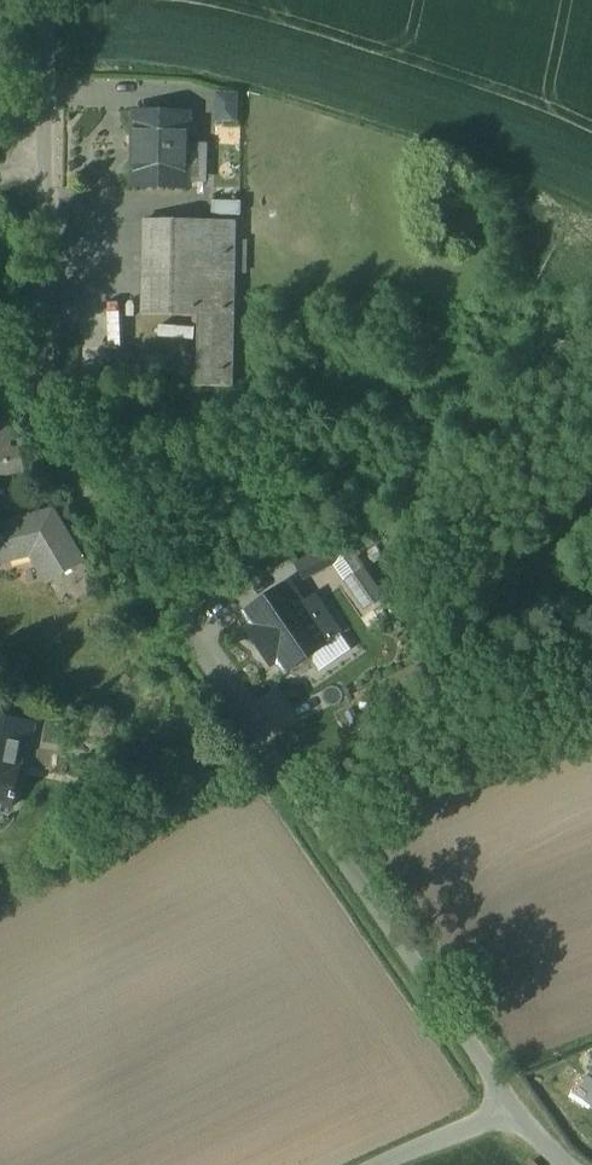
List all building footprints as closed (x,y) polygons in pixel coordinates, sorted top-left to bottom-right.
[(221,120),(244,120),(244,89),(221,89),(221,120)] [(189,114),(138,113),(137,162),(133,162),(133,187),(187,188),(189,114)] [(234,222),(145,221),(144,316),(198,317),(197,387),(231,388),(234,222)] [(135,355),(112,354),(112,369),(134,370),(135,355)] [(193,357),(185,357),(185,365),(193,365),(193,357)] [(0,420),(0,475),(23,471),(20,450),(9,451),(5,419),(0,420)] [(0,525),(0,562),(31,555),(48,583),(82,562),(52,512),(0,525)] [(345,541),(332,547),(339,561),(354,554),(345,541)] [(332,547),(296,565),(303,579),(339,561),(332,547)] [(363,570),(346,582),(365,610),(382,598),(363,570)] [(288,585),(246,614),(267,644),(271,642),(289,668),(288,668),(289,669),(313,653),(309,647),(322,638),(326,644),(327,643),(296,598),(293,600),(285,589),(288,586),(288,585)] [(0,718),(0,736),(24,741),(30,742),(34,726),(0,718)] [(0,736),(0,806),(10,808),(12,799),(15,799),(16,796),(13,795),(18,769),(19,769),(24,741),(0,736)] [(583,1091),(591,1098),(591,1079),(583,1091)]
